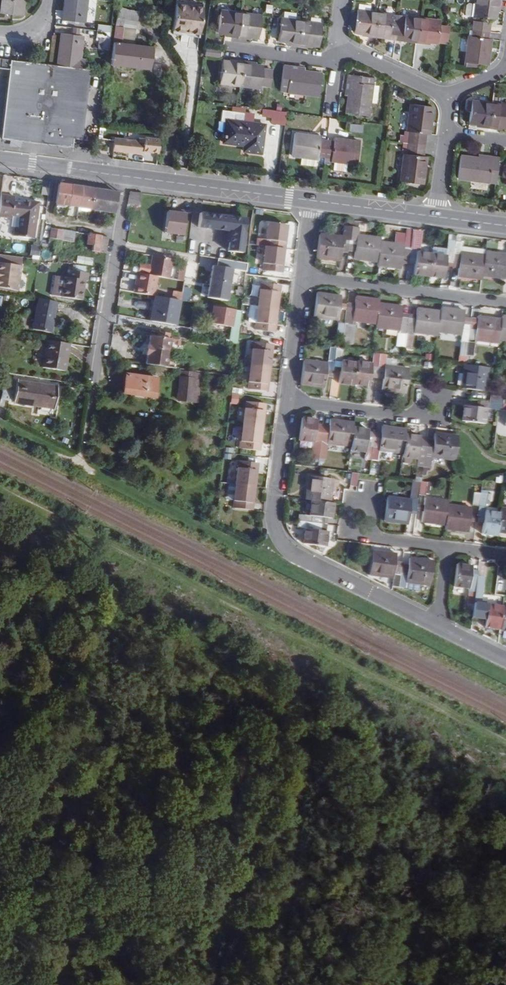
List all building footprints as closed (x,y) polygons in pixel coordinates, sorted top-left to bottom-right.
[(1,13),(22,16),(24,0),(3,0),(1,13)] [(85,22),(87,0),(66,0),(64,20),(85,22)] [(501,1),(496,0),(476,0),(475,5),(474,17),(496,20),(498,7),(500,7),(501,1)] [(175,3),(171,30),(181,31),(182,30),(189,30),(188,32),(199,33),(202,6),(175,3)] [(467,17),(474,17),(475,5),(468,4),(466,6),(465,14),(467,17)] [(139,12),(119,9),(111,65),(149,71),(153,49),(134,47),(121,45),(123,28),(137,29),(139,12)] [(377,13),(369,12),(357,10),(353,32),(367,34),(367,36),(374,38),(374,35),(377,13)] [(231,36),(238,37),(241,13),(220,11),(217,33),(231,35),(231,36)] [(261,16),(241,13),(238,37),(245,38),(245,37),(258,38),(261,16)] [(388,39),(395,40),(397,23),(390,22),(391,15),(377,13),(374,35),(388,37),(388,39)] [(404,25),(397,23),(395,40),(402,41),(402,39),(416,41),(419,18),(405,16),(404,25)] [(298,45),(301,21),(280,18),(277,41),(291,43),(291,44),(298,45)] [(439,21),(419,18),(416,41),(416,43),(423,44),(423,41),(436,43),(437,42),(447,43),(449,27),(439,26),(439,21)] [(318,46),(321,24),(301,21),(298,45),(305,46),(305,45),(318,46)] [(488,38),(490,24),(475,22),(473,36),(470,36),(466,61),(467,61),(466,67),(479,69),(480,64),(487,64),(491,39),(488,38)] [(112,26),(99,24),(98,31),(111,32),(112,26)] [(134,47),(137,29),(123,28),(121,45),(134,47)] [(80,59),(83,35),(63,33),(60,65),(81,68),(85,68),(86,60),(80,59)] [(109,49),(111,38),(99,36),(98,48),(109,49)] [(220,54),(221,47),(204,45),(203,52),(220,54)] [(72,146),(72,138),(81,68),(60,65),(50,64),(0,58),(0,67),(9,68),(10,68),(2,137),(72,146)] [(236,60),(236,63),(223,61),(220,83),(240,85),(243,61),(236,60)] [(250,62),(243,61),(240,85),(260,88),(261,86),(263,69),(263,67),(249,65),(250,62)] [(290,70),(291,66),(284,65),(280,91),(318,96),(321,74),(290,70)] [(85,68),(81,68),(72,138),(80,138),(88,69),(85,68)] [(273,70),(263,69),(261,86),(270,87),(273,70)] [(372,85),(373,78),(348,74),(347,84),(350,84),(347,113),(368,116),(370,103),(372,85)] [(378,86),(372,85),(370,103),(376,103),(378,86)] [(489,128),(492,104),(472,101),(469,123),(482,124),(482,127),(489,128)] [(409,131),(408,143),(424,145),(426,133),(429,134),(430,127),(432,106),(410,104),(407,131),(409,131)] [(492,104),(489,128),(496,128),(497,126),(505,128),(505,106),(492,104)] [(269,118),(269,123),(284,124),(285,111),(261,109),(260,117),(269,118)] [(224,136),(223,142),(244,145),(249,145),(249,151),(260,153),(264,125),(243,122),(244,113),(222,110),(221,121),(226,122),(225,131),(223,131),(223,136),(224,136)] [(362,133),(362,125),(349,124),(349,131),(362,133)] [(320,140),(321,136),(296,133),(293,155),(301,156),(316,158),(318,159),(319,156),(325,157),(327,141),(320,140)] [(113,139),(113,140),(112,149),(142,153),(142,150),(157,152),(158,139),(143,138),(137,137),(136,141),(113,139)] [(335,138),(334,142),(327,141),(325,157),(332,157),(332,161),(335,161),(347,163),(358,164),(360,142),(335,138)] [(423,156),(424,145),(408,143),(407,154),(404,153),(400,181),(422,184),(424,170),(426,156),(423,156)] [(315,167),(316,158),(301,156),(300,165),(315,167)] [(492,157),(492,160),(460,156),(457,177),(495,182),(499,158),(492,157)] [(347,163),(335,161),(333,169),(346,171),(347,163)] [(72,185),(59,183),(56,201),(57,201),(64,203),(69,203),(72,185)] [(69,203),(79,205),(82,187),(72,185),(69,203)] [(91,207),(94,189),(82,187),(79,205),(91,207)] [(115,211),(119,193),(94,189),(91,207),(115,211)] [(126,215),(138,217),(142,191),(130,190),(126,215)] [(15,193),(1,191),(0,197),(0,214),(11,215),(12,213),(17,214),(15,224),(13,224),(12,232),(32,235),(33,226),(36,227),(39,199),(29,197),(29,200),(14,198),(15,193)] [(178,212),(168,210),(166,221),(185,224),(187,210),(179,209),(178,212)] [(202,212),(200,225),(232,230),(229,250),(244,252),(249,219),(202,212)] [(183,233),(185,224),(166,221),(165,230),(183,233)] [(282,231),(283,224),(268,222),(266,239),(259,238),(258,245),(265,246),(281,248),(282,241),(284,242),(286,231),(282,231)] [(318,257),(341,261),(343,250),(344,239),(350,240),(352,225),(346,224),(344,236),(320,233),(318,257)] [(350,240),(357,240),(356,251),(355,258),(378,261),(381,240),(381,237),(358,234),(359,226),(352,225),(350,240)] [(62,229),(51,227),(49,237),(60,239),(62,229)] [(73,241),(75,231),(62,229),(60,239),(62,239),(73,241)] [(92,250),(98,251),(99,244),(100,235),(88,233),(87,243),(93,244),(92,250)] [(411,251),(413,235),(397,233),(395,242),(381,240),(378,261),(378,265),(402,268),(403,257),(404,250),(411,251)] [(109,237),(100,235),(99,244),(98,251),(107,252),(108,246),(109,237)] [(417,252),(420,236),(413,235),(410,258),(410,260),(416,261),(415,274),(430,275),(433,254),(417,252)] [(49,237),(48,247),(58,250),(60,239),(49,237)] [(350,240),(349,250),(356,251),(357,240),(350,240)] [(462,245),(463,241),(457,240),(456,248),(453,266),(459,267),(458,275),(483,278),(483,275),(485,255),(461,252),(462,245)] [(486,251),(486,248),(462,245),(461,252),(485,255),(486,251)] [(277,271),(278,265),(282,265),(284,248),(281,248),(265,246),(262,269),(277,271)] [(449,248),(448,256),(433,254),(430,275),(445,277),(447,265),(453,266),(456,248),(449,246),(449,248)] [(448,256),(449,248),(434,246),(433,254),(448,256)] [(486,251),(485,255),(483,275),(505,278),(505,254),(486,251)] [(0,253),(0,287),(17,290),(22,257),(0,253)] [(154,254),(150,274),(158,275),(170,277),(173,258),(154,254)] [(77,255),(76,262),(91,265),(93,258),(77,255)] [(178,279),(185,280),(189,262),(182,261),(178,279)] [(245,286),(248,262),(243,261),(240,285),(245,286)] [(213,263),(207,296),(227,300),(233,266),(213,263)] [(89,281),(91,273),(71,269),(69,277),(67,276),(66,278),(63,295),(62,296),(82,300),(86,280),(89,281)] [(139,271),(135,291),(154,294),(155,294),(158,275),(150,274),(139,271)] [(56,293),(63,295),(66,278),(60,276),(56,293)] [(275,292),(276,285),(261,283),(258,307),(277,309),(279,292),(275,292)] [(339,319),(342,295),(319,292),(316,316),(339,319)] [(176,323),(180,299),(155,294),(154,294),(150,318),(176,323)] [(380,300),(356,297),(353,320),(356,320),(377,323),(380,303),(380,300)] [(51,333),(57,301),(40,298),(32,329),(51,333)] [(355,304),(348,303),(345,323),(352,324),(350,337),(344,336),(343,342),(353,344),(356,320),(353,320),(355,304)] [(400,330),(398,345),(405,346),(409,319),(402,318),(403,306),(380,303),(377,323),(377,327),(400,330)] [(213,325),(238,326),(239,308),(214,307),(213,325)] [(275,324),(277,309),(258,307),(256,329),(270,331),(271,324),(275,324)] [(411,347),(413,331),(438,335),(438,331),(441,311),(417,307),(416,319),(409,319),(405,346),(411,347)] [(462,334),(460,353),(467,354),(469,341),(472,318),(465,318),(466,311),(441,308),(441,311),(438,331),(462,334)] [(502,319),(479,316),(479,320),(476,340),(499,342),(500,339),(502,319)] [(476,340),(479,320),(472,318),(469,341),(475,342),(476,342),(476,340)] [(339,322),(337,335),(344,336),(345,323),(339,322)] [(350,337),(352,324),(345,323),(344,336),(350,337)] [(145,363),(158,364),(173,367),(174,358),(167,357),(169,337),(168,337),(156,335),(149,334),(148,343),(145,343),(144,353),(146,354),(145,363)] [(65,371),(70,344),(48,340),(43,367),(65,371)] [(254,342),(251,366),(270,368),(272,351),(268,350),(269,344),(254,342)] [(337,347),(336,360),(343,361),(345,348),(342,348),(337,347)] [(355,383),(371,385),(372,376),(373,366),(380,367),(381,353),(375,352),(374,363),(358,361),(358,363),(355,383)] [(381,353),(380,367),(378,377),(385,378),(383,389),(407,392),(410,368),(398,366),(386,365),(387,358),(388,354),(381,353)] [(398,359),(387,358),(386,365),(398,366),(398,359)] [(328,376),(330,363),(305,360),(302,384),(326,387),(328,376)] [(342,371),(343,361),(336,360),(334,370),(342,371)] [(355,383),(358,363),(343,361),(342,371),(340,383),(355,385),(355,383)] [(489,367),(466,363),(465,363),(461,388),(486,391),(489,367)] [(268,385),(270,368),(251,366),(248,390),(263,392),(264,384),(268,385)] [(180,368),(176,399),(192,401),(194,376),(199,377),(200,371),(180,368)] [(123,391),(153,396),(156,377),(126,372),(123,391)] [(198,402),(200,377),(199,377),(194,376),(192,401),(198,402)] [(59,408),(62,387),(21,380),(18,401),(59,408)] [(504,396),(492,394),(491,402),(503,403),(504,396)] [(265,411),(261,411),(262,403),(247,402),(244,426),(263,428),(265,411)] [(484,422),(486,407),(478,406),(465,404),(463,419),(484,422)] [(320,457),(322,445),(323,435),(324,425),(324,423),(318,423),(318,420),(303,418),(300,439),(315,441),(313,456),(320,457)] [(351,445),(354,427),(354,421),(331,418),(330,426),(329,435),(323,435),(322,445),(320,457),(326,458),(328,442),(351,445)] [(383,425),(382,433),(376,433),(373,459),(379,460),(380,450),(404,453),(406,434),(407,428),(383,425)] [(261,443),(263,428),(244,426),(241,448),(256,450),(257,443),(261,443)] [(370,432),(371,429),(354,427),(351,445),(351,451),(368,453),(367,458),(373,459),(376,433),(370,432)] [(431,466),(433,456),(456,459),(459,436),(436,433),(435,439),(434,448),(427,446),(427,452),(425,465),(431,466)] [(421,437),(422,436),(406,434),(404,453),(403,456),(419,458),(418,464),(425,465),(427,452),(427,446),(421,446),(421,437)] [(254,470),(255,463),(240,461),(237,485),(256,487),(258,470),(254,470)] [(359,486),(360,473),(353,472),(352,485),(359,486)] [(334,478),(311,475),(308,499),(313,500),(331,502),(334,478)] [(413,493),(419,494),(421,481),(414,480),(413,493)] [(423,481),(421,481),(419,494),(426,495),(426,492),(430,493),(432,481),(427,482),(423,481)] [(235,502),(237,485),(231,485),(229,501),(235,502)] [(254,504),(256,487),(237,485),(235,502),(234,508),(249,510),(250,503),(254,504)] [(472,504),(480,505),(481,492),(474,491),(472,504)] [(499,535),(499,532),(501,513),(485,511),(487,493),(481,492),(480,505),(478,515),(485,516),(483,533),(499,535)] [(416,514),(419,494),(413,493),(412,501),(410,513),(416,514)] [(410,513),(412,501),(388,497),(385,520),(409,523),(410,513)] [(447,523),(449,504),(450,500),(425,498),(422,521),(447,523)] [(300,513),(299,520),(326,523),(329,524),(329,517),(333,518),(335,502),(331,502),(313,500),(311,515),(300,513)] [(469,530),(472,507),(449,504),(447,523),(446,528),(469,530)] [(329,531),(324,530),(326,523),(299,520),(299,524),(299,527),(307,528),(305,544),(327,547),(329,531)] [(371,575),(394,577),(393,587),(400,587),(402,574),(395,573),(396,561),(397,554),(374,551),(371,575)] [(410,558),(409,566),(403,565),(402,574),(400,587),(406,588),(417,590),(417,591),(420,591),(421,590),(421,587),(420,587),(421,583),(431,584),(434,561),(410,558)] [(403,561),(396,561),(395,573),(402,574),(403,565),(403,561)] [(460,564),(456,586),(471,587),(469,601),(476,601),(478,588),(479,578),(472,577),(473,566),(460,564)] [(480,572),(480,567),(473,566),(472,577),(479,578),(480,572)] [(479,578),(478,588),(476,601),(482,603),(486,573),(480,572),(479,578)] [(502,628),(504,608),(504,606),(490,605),(489,608),(483,607),(482,617),(488,618),(487,627),(502,628)]
